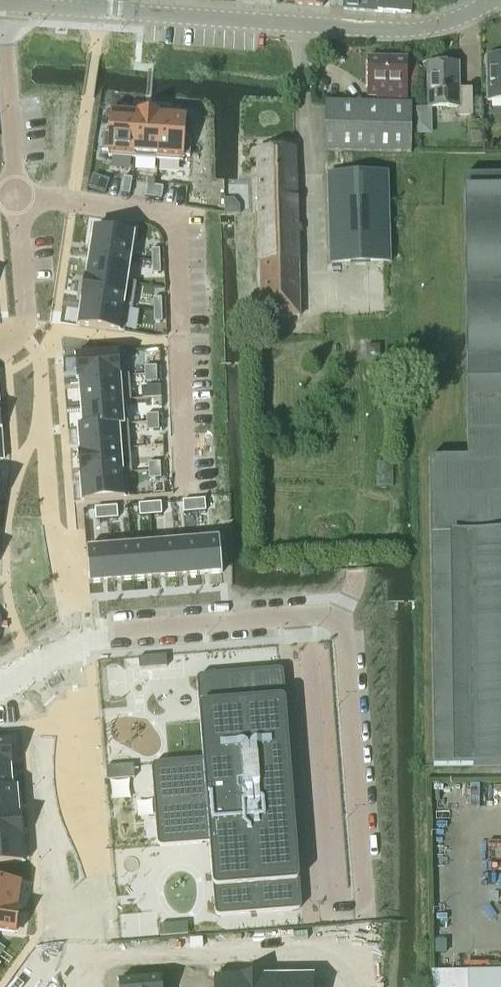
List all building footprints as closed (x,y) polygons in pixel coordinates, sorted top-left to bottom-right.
[(343,10),(379,12),(380,0),(344,0),(343,10)] [(379,12),(410,15),(411,0),(380,0),(379,12)] [(486,56),(487,100),(500,100),(500,56),(486,56)] [(406,59),(368,58),(367,97),(380,98),(380,104),(405,104),(406,59)] [(457,63),(427,64),(428,108),(457,107),(458,115),(471,115),(470,89),(458,89),(457,63)] [(380,104),(325,104),(325,152),(410,152),(410,104),(405,104),(380,104)] [(420,108),(411,108),(412,133),(421,132),(420,108)] [(103,132),(101,152),(133,154),(136,114),(111,112),(110,133),(103,132)] [(136,114),(133,154),(157,156),(160,115),(136,114)] [(160,115),(157,156),(189,158),(190,138),(183,138),(185,117),(160,115)] [(295,149),(257,150),(262,318),(300,317),(295,149)] [(387,173),(327,175),(330,264),(390,262),(387,173)] [(428,458),(428,462),(429,535),(433,767),(500,766),(500,176),(463,176),(464,275),(467,458),(428,458)] [(93,177),(89,190),(103,195),(108,182),(93,177)] [(123,182),(121,194),(129,196),(131,184),(123,182)] [(147,186),(145,198),(153,199),(155,187),(147,186)] [(155,187),(153,199),(161,200),(163,188),(155,187)] [(93,230),(90,254),(130,260),(134,229),(115,226),(114,233),(93,230)] [(159,250),(151,251),(151,263),(160,263),(159,250)] [(90,254),(86,278),(126,284),(130,260),(90,254)] [(160,263),(151,263),(152,275),(160,275),(160,263)] [(86,278),(82,302),(123,308),(126,284),(86,278)] [(161,299),(153,300),(153,312),(161,311),(161,299)] [(82,302),(79,327),(119,333),(123,308),(82,302)] [(161,311),(153,312),(154,324),(162,323),(161,311)] [(117,352),(77,355),(79,380),(119,377),(117,352)] [(156,367),(144,367),(144,375),(156,375),(156,367)] [(156,375),(144,375),(144,384),(157,383),(156,375)] [(119,377),(79,380),(80,404),(121,401),(119,377)] [(160,388),(142,389),(143,400),(160,398),(160,388)] [(82,427),(77,428),(77,429),(123,425),(121,401),(80,404),(82,427)] [(158,415),(146,415),(146,423),(158,423),(158,415)] [(158,423),(146,423),(146,432),(158,431),(158,423)] [(123,425),(77,429),(79,453),(120,449),(118,426),(123,426),(123,425)] [(120,449),(79,453),(81,476),(122,473),(120,449)] [(160,463),(147,463),(148,471),(160,471),(160,463)] [(160,471),(148,471),(148,480),(160,479),(160,471)] [(122,473),(81,476),(83,501),(124,498),(122,473)] [(204,499),(193,500),(194,512),(205,511),(204,499)] [(193,500),(182,501),(183,513),(194,512),(193,500)] [(160,503),(149,504),(150,516),(161,515),(160,503)] [(116,504),(105,505),(106,517),(117,516),(116,504)] [(149,504),(138,505),(139,517),(150,516),(149,504)] [(105,505),(94,506),(95,518),(106,517),(105,505)] [(219,538),(196,540),(199,575),(222,573),(219,538)] [(196,540),(174,542),(177,577),(199,575),(196,540)] [(174,542),(152,543),(155,578),(177,577),(174,542)] [(152,543),(130,545),(133,580),(155,578),(152,543)] [(130,545),(109,547),(111,582),(133,580),(130,545)] [(109,547),(86,549),(89,584),(111,582),(109,547)] [(165,656),(138,658),(139,669),(166,667),(165,656)] [(151,768),(151,769),(157,842),(157,843),(157,844),(158,845),(158,846),(159,846),(160,847),(161,847),(162,847),(209,843),(214,911),(214,912),(215,913),(215,914),(216,915),(217,916),(218,916),(219,916),(220,916),(296,910),(297,910),(298,910),(299,909),(299,908),(300,908),(300,907),(301,906),(301,905),(283,674),(283,673),(282,672),(282,671),(281,671),(280,670),(279,670),(278,669),(277,669),(201,675),(200,675),(199,676),(198,676),(197,677),(197,678),(196,679),(196,680),(196,681),(202,759),(156,763),(155,763),(154,763),(153,764),(152,765),(151,766),(151,767),(151,768)] [(9,766),(8,741),(7,741),(0,742),(0,767),(9,766)] [(133,765),(105,767),(106,780),(134,778),(133,765)] [(0,767),(0,791),(16,790),(16,788),(11,789),(10,767),(9,766),(0,767)] [(0,791),(0,815),(18,813),(16,790),(0,791)] [(20,837),(18,813),(0,815),(0,839),(20,837)] [(0,839),(0,864),(21,862),(22,862),(20,837),(0,839)] [(17,908),(20,884),(0,881),(0,906),(17,908)] [(13,933),(14,933),(17,908),(0,906),(0,931),(13,933)] [(187,924),(159,926),(160,937),(187,935),(187,924)] [(431,971),(431,986),(467,986),(467,970),(431,971)] [(120,981),(120,986),(170,986),(170,977),(120,981)] [(239,978),(239,986),(263,986),(263,977),(239,978)] [(263,977),(263,986),(287,986),(287,977),(264,977),(263,977)] [(287,977),(287,986),(312,986),(312,977),(287,977)] [(214,978),(214,986),(239,986),(239,978),(214,978)]
